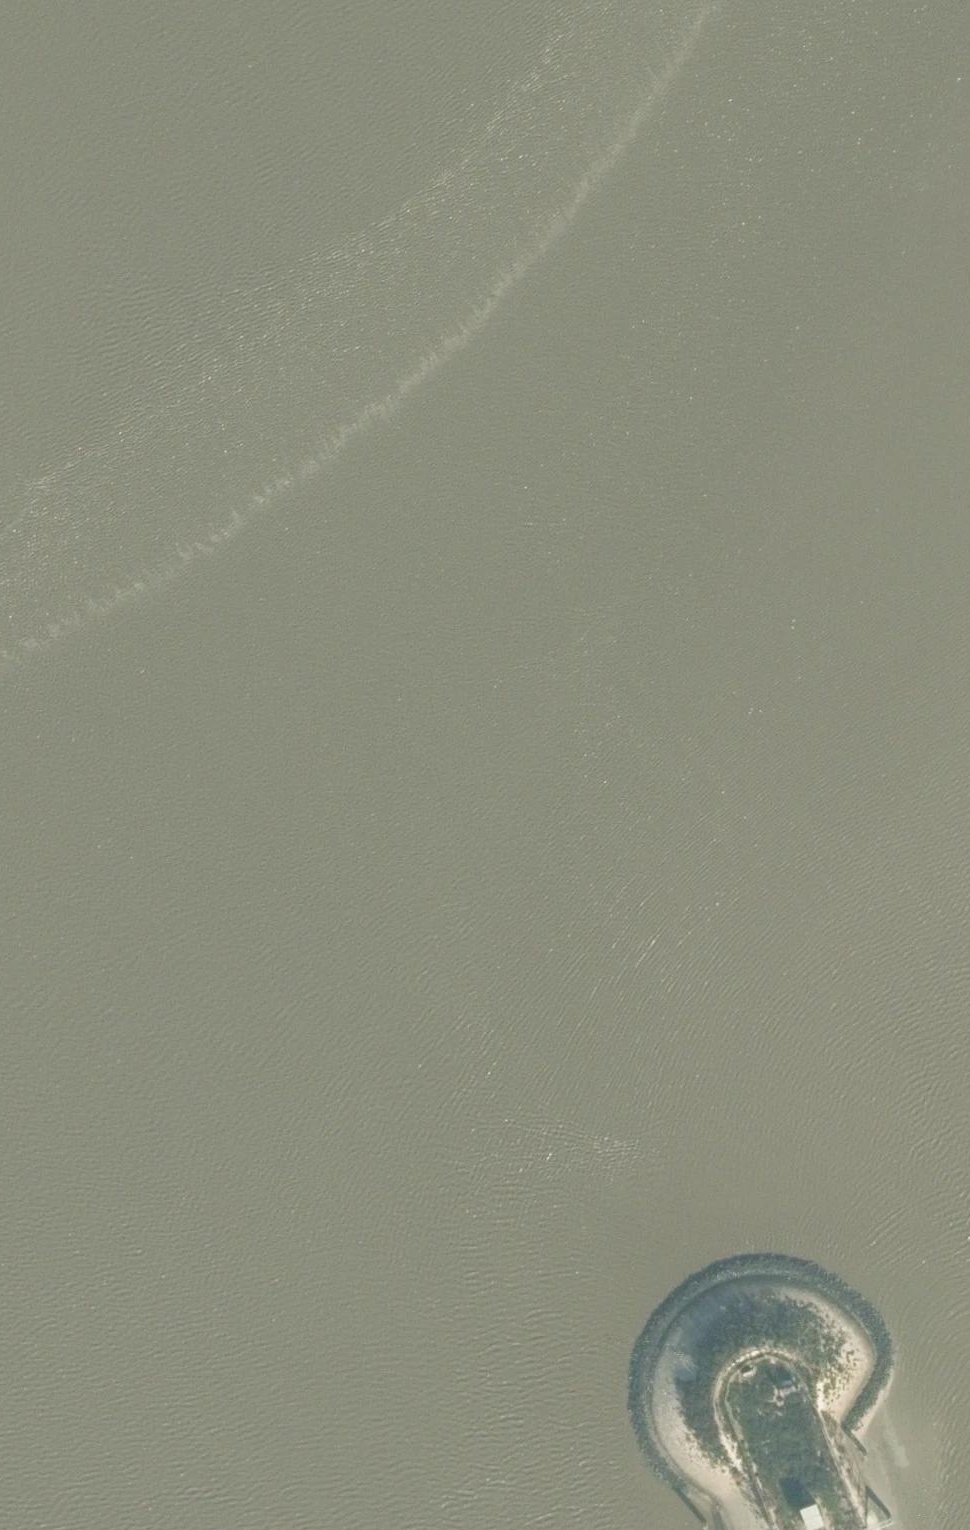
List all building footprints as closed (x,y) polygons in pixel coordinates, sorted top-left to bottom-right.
[(813,1499),(798,1505),(807,1528),(822,1522),(813,1499)]
